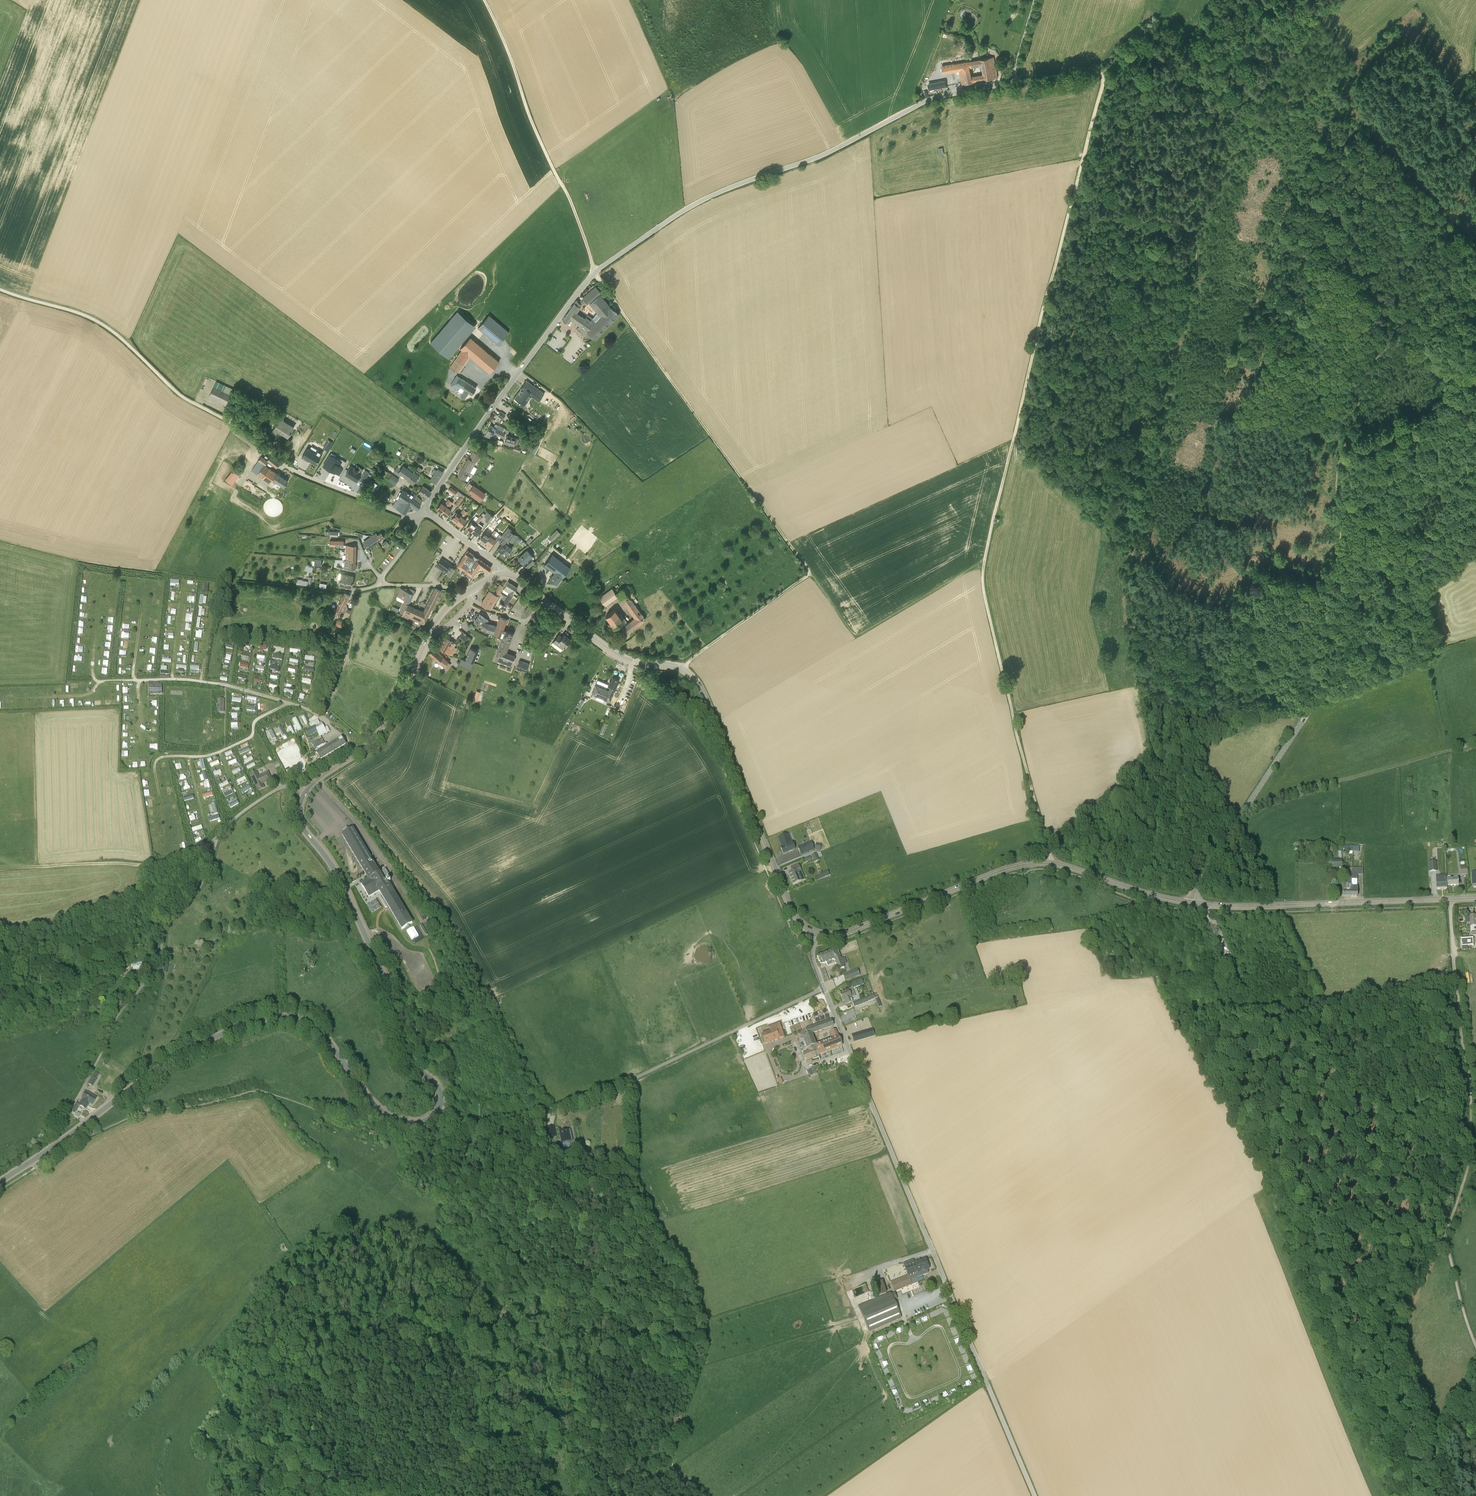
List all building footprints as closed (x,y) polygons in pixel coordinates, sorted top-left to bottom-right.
[(954,50),(941,52),(942,59),(955,56),(954,50)] [(983,74),(976,76),(977,81),(998,77),(994,57),(980,59),(970,61),(972,67),(982,65),(983,74)] [(969,67),(972,67),(970,61),(954,64),(953,64),(942,66),(943,73),(959,70),(962,85),(964,84),(964,83),(966,83),(964,71),(969,70),(969,67)] [(966,83),(972,82),(969,70),(964,71),(966,83)] [(587,303),(599,293),(600,292),(596,286),(583,298),(587,303)] [(619,315),(610,307),(600,294),(589,303),(598,313),(592,318),(588,315),(585,319),(575,312),(581,304),(576,300),(564,318),(569,321),(571,318),(580,325),(578,328),(582,331),(581,333),(584,335),(585,334),(593,339),(594,338),(596,340),(619,315)] [(431,343),(450,360),(461,348),(470,337),(477,328),(458,312),(431,343)] [(498,345),(509,332),(490,315),(479,328),(498,345)] [(459,372),(470,355),(491,373),(499,362),(470,337),(461,348),(462,349),(450,367),(459,372)] [(462,393),(460,395),(464,398),(468,392),(472,394),(476,388),(457,375),(451,385),(460,391),(459,391),(462,393)] [(544,393),(526,380),(523,385),(524,386),(523,389),(522,388),(515,398),(524,405),(531,396),(539,401),(544,393)] [(214,387),(210,397),(225,404),(230,394),(214,387)] [(289,424),(289,423),(280,418),(276,424),(277,424),(275,428),(272,432),(275,434),(278,430),(287,435),(289,432),(290,433),(294,427),(289,424)] [(493,435),(497,428),(498,425),(496,424),(495,424),(494,427),(490,425),(485,436),(492,438),(493,435)] [(507,435),(509,430),(499,425),(497,428),(493,435),(500,439),(501,436),(505,438),(504,442),(517,445),(519,439),(507,435)] [(329,439),(324,448),(328,451),(334,441),(329,439)] [(534,454),(539,445),(534,442),(529,451),(534,454)] [(515,445),(513,449),(520,452),(523,444),(520,443),(519,447),(515,445)] [(310,449),(307,448),(301,457),(308,461),(309,459),(316,464),(323,452),(317,448),(317,449),(312,446),(310,449)] [(477,461),(481,455),(473,451),(469,458),(468,458),(462,468),(471,472),(470,472),(476,461),(477,461)] [(323,465),(330,469),(330,468),(339,473),(343,467),(346,462),(342,459),(341,461),(334,457),(336,455),(331,453),(330,454),(323,465)] [(264,464),(265,465),(268,461),(261,456),(259,459),(258,461),(264,464)] [(267,460),(277,467),(280,463),(271,456),(267,460)] [(252,470),(259,475),(261,476),(271,482),(269,485),(272,486),(275,482),(276,482),(277,482),(284,486),(288,480),(287,479),(288,479),(285,477),(285,478),(277,473),(265,465),(264,464),(261,468),(256,465),(252,470)] [(351,465),(346,474),(356,480),(362,471),(351,465)] [(394,472),(400,476),(401,474),(408,479),(407,480),(412,484),(414,480),(416,481),(418,477),(413,473),(415,471),(412,469),(411,471),(407,468),(403,465),(400,469),(397,467),(394,472)] [(388,471),(383,468),(380,474),(385,477),(385,476),(389,479),(390,477),(392,474),(388,471)] [(469,476),(471,472),(462,468),(458,476),(463,479),(464,479),(464,480),(465,480),(468,475),(469,476)] [(232,484),(240,475),(234,469),(226,479),(232,484)] [(434,474),(431,479),(436,482),(443,472),(438,469),(437,470),(434,474)] [(359,479),(364,482),(369,473),(365,470),(359,479)] [(473,485),(470,483),(466,488),(469,491),(474,495),(474,496),(475,497),(475,498),(477,499),(479,498),(481,500),(485,494),(473,485)] [(422,487),(419,491),(427,497),(431,492),(423,486),(422,487)] [(403,489),(396,501),(393,506),(396,508),(405,512),(410,503),(417,508),(421,504),(419,503),(414,499),(416,495),(412,493),(411,494),(409,493),(403,489)] [(442,512),(451,500),(449,499),(444,504),(441,502),(437,508),(442,512)] [(442,512),(447,516),(452,509),(450,508),(451,505),(450,505),(453,502),(451,500),(442,512)] [(462,516),(459,514),(456,512),(452,518),(457,522),(462,516)] [(478,522),(480,518),(482,516),(480,515),(476,520),(473,518),(467,527),(472,530),(476,524),(478,522)] [(462,526),(466,519),(462,516),(457,522),(462,526)] [(495,516),(489,524),(492,526),(498,518),(495,516)] [(477,534),(481,528),(476,524),(472,530),(477,534)] [(507,544),(509,541),(515,533),(511,531),(512,530),(508,527),(502,535),(505,537),(500,543),(501,544),(497,550),(500,552),(502,549),(507,554),(512,548),(507,544)] [(497,536),(494,535),(497,531),(495,529),(492,533),(491,535),(490,535),(485,541),(491,545),(496,538),(498,540),(501,535),(499,533),(497,536)] [(558,530),(549,538),(553,542),(561,534),(560,533),(561,532),(560,531),(559,532),(558,530)] [(485,541),(490,535),(485,531),(481,537),(485,541)] [(373,535),(377,541),(384,536),(381,532),(378,535),(376,533),(373,535)] [(363,542),(364,544),(367,548),(377,541),(373,535),(367,539),(363,542)] [(345,559),(350,560),(356,560),(356,545),(346,545),(346,555),(343,555),(343,559),(345,559)] [(531,558),(533,556),(527,549),(518,557),(526,566),(530,563),(529,562),(532,559),(531,558)] [(473,554),(467,550),(456,568),(463,573),(465,570),(474,577),(476,573),(478,572),(480,571),(482,571),(484,571),(484,570),(484,569),(488,571),(491,567),(477,557),(478,557),(473,554)] [(562,578),(570,567),(552,554),(544,564),(555,572),(550,578),(557,583),(561,577),(562,578)] [(450,575),(455,569),(449,565),(450,564),(441,558),(436,566),(441,569),(447,572),(447,573),(450,575)] [(356,560),(350,560),(345,559),(343,559),(338,559),(338,562),(344,562),(344,568),(355,568),(356,560)] [(339,585),(351,587),(352,581),(353,576),(341,574),(339,585)] [(509,593),(513,595),(518,587),(508,581),(503,589),(509,593)] [(502,588),(504,586),(500,584),(494,593),(489,590),(481,603),(489,607),(489,606),(491,607),(499,595),(499,594),(502,588)] [(645,619),(630,598),(634,595),(627,585),(623,588),(616,593),(612,588),(599,597),(605,605),(618,596),(623,603),(624,602),(635,618),(630,622),(634,627),(645,619)] [(407,618),(408,617),(413,606),(408,604),(409,601),(410,601),(415,590),(410,588),(408,591),(401,588),(397,595),(405,599),(399,611),(404,613),(402,616),(407,618)] [(435,588),(424,612),(413,606),(408,617),(413,619),(413,618),(424,623),(427,617),(440,590),(435,588)] [(347,606),(347,605),(346,604),(350,596),(345,593),(333,614),(339,617),(342,611),(345,613),(344,615),(348,617),(349,615),(351,610),(347,609),(348,608),(347,607),(347,606)] [(506,607),(513,595),(509,593),(504,601),(501,599),(499,603),(506,607)] [(524,612),(529,615),(533,609),(529,605),(524,612)] [(610,621),(619,615),(615,609),(606,615),(610,621)] [(487,631),(494,632),(496,626),(489,624),(487,622),(488,620),(479,614),(476,619),(474,620),(475,621),(474,621),(487,631)] [(630,622),(626,624),(619,615),(610,621),(615,627),(617,625),(625,635),(634,627),(630,622)] [(502,633),(503,629),(507,619),(501,616),(497,626),(494,634),(500,636),(502,633)] [(503,638),(510,640),(513,633),(503,629),(502,633),(500,636),(503,637),(503,638)] [(553,641),(563,649),(570,638),(564,633),(562,636),(559,634),(553,641)] [(459,638),(464,643),(467,639),(462,634),(459,638)] [(449,654),(455,643),(446,637),(439,648),(449,654)] [(506,652),(510,640),(503,638),(499,647),(498,649),(506,652)] [(439,661),(445,666),(449,662),(433,648),(429,653),(439,661)] [(467,659),(473,662),(478,651),(471,648),(466,658),(464,658),(462,657),(462,658),(467,659)] [(515,655),(506,652),(498,649),(496,655),(499,656),(497,660),(511,666),(515,655)] [(472,663),(473,662),(467,659),(462,658),(459,663),(470,668),(472,663)] [(526,672),(529,663),(520,659),(516,668),(526,672)] [(610,680),(608,685),(615,688),(619,679),(613,676),(611,680),(610,680)] [(614,692),(607,689),(604,687),(597,684),(596,688),(594,687),(592,693),(609,701),(608,703),(611,705),(615,697),(612,696),(614,692)] [(162,685),(149,685),(149,694),(154,694),(162,694),(162,685)] [(224,713),(224,699),(217,699),(217,704),(216,704),(216,708),(217,708),(217,713),(224,713)] [(298,730),(302,728),(297,717),(293,719),(298,730)] [(316,730),(320,737),(330,731),(327,726),(324,727),(321,722),(320,723),(318,720),(314,722),(309,724),(311,727),(314,725),(315,727),(316,730)] [(285,739),(287,738),(282,726),(278,727),(282,737),(284,736),(285,739)] [(311,736),(316,733),(315,731),(316,730),(315,727),(305,731),(307,735),(310,734),(311,736)] [(273,730),(269,731),(268,729),(265,730),(271,744),(278,741),(273,730)] [(321,760),(346,745),(341,738),(326,747),(321,738),(314,742),(312,744),(317,752),(316,753),(321,760)] [(268,772),(263,774),(259,776),(256,771),(250,774),(258,791),(263,788),(261,784),(265,782),(265,781),(267,780),(267,781),(271,779),(268,772)] [(207,772),(200,774),(202,781),(209,780),(207,772)] [(247,791),(248,793),(253,790),(250,785),(241,790),(243,794),(247,791)] [(228,789),(223,791),(226,797),(234,793),(233,790),(229,792),(228,789)] [(231,808),(240,804),(238,800),(229,804),(231,808)] [(211,813),(215,813),(215,814),(219,813),(217,803),(210,805),(211,813)] [(386,869),(379,873),(353,829),(342,835),(364,872),(365,872),(366,874),(366,876),(367,877),(368,877),(369,879),(361,883),(370,898),(379,892),(403,932),(414,925),(406,913),(392,888),(394,887),(389,878),(391,877),(386,869)] [(792,843),(790,844),(786,835),(778,839),(782,847),(780,848),(783,855),(795,850),(792,843)] [(802,855),(814,850),(811,843),(799,848),(802,855)] [(793,884),(801,881),(805,880),(798,864),(791,868),(792,872),(789,873),(793,884)] [(1363,868),(1360,868),(1352,868),(1352,874),(1352,886),(1351,886),(1351,897),(1357,897),(1357,892),(1358,886),(1357,886),(1357,874),(1360,874),(1363,875),(1363,868)] [(830,875),(828,871),(823,873),(817,876),(819,880),(821,879),(830,875)] [(1352,886),(1352,874),(1349,874),(1344,874),(1344,892),(1344,897),(1351,897),(1351,886),(1352,886)] [(1447,889),(1447,886),(1447,880),(1447,876),(1436,876),(1436,889),(1447,889)] [(1447,880),(1447,886),(1459,886),(1458,879),(1458,876),(1454,877),(1454,879),(1447,880)] [(377,900),(368,905),(373,913),(382,908),(377,900)] [(1474,946),(1473,938),(1461,938),(1462,946),(1474,946)] [(838,970),(844,968),(840,956),(837,949),(817,957),(819,961),(822,960),(823,964),(826,963),(828,966),(834,964),(833,960),(834,959),(838,970)] [(132,965),(133,970),(143,968),(141,961),(137,962),(137,964),(132,965)] [(850,972),(852,978),(859,975),(857,970),(850,972)] [(846,981),(852,978),(850,972),(843,975),(846,981)] [(860,986),(858,981),(850,984),(852,989),(860,986)] [(851,998),(855,996),(852,988),(840,993),(843,1001),(845,1000),(846,1004),(852,1002),(851,998)] [(854,1007),(875,999),(873,995),(853,1003),(854,1007)] [(811,1034),(833,1026),(831,1021),(802,1031),(804,1037),(803,1037),(807,1048),(808,1048),(811,1057),(819,1054),(819,1055),(842,1046),(835,1030),(831,1032),(834,1038),(816,1045),(811,1034)] [(765,1044),(784,1037),(779,1024),(769,1027),(770,1031),(761,1034),(765,1044)] [(852,1036),(853,1041),(874,1036),(872,1030),(852,1036)] [(815,1067),(807,1070),(809,1076),(817,1073),(815,1067)] [(92,1097),(93,1095),(87,1092),(86,1093),(85,1093),(81,1099),(82,1099),(78,1106),(85,1109),(89,1103),(92,1105),(95,1099),(92,1097)] [(78,1119),(81,1114),(75,1111),(72,1116),(77,1119),(78,1119)] [(570,1140),(572,1139),(571,1133),(568,1134),(567,1130),(560,1132),(562,1142),(565,1141),(565,1144),(570,1143),(570,1140)] [(903,1263),(907,1276),(908,1275),(910,1280),(931,1272),(926,1258),(915,1262),(913,1259),(903,1263)] [(894,1291),(912,1284),(910,1280),(908,1275),(907,1276),(891,1282),(894,1291)] [(878,1296),(886,1293),(882,1281),(874,1284),(878,1296)] [(866,1284),(852,1289),(854,1295),(862,1293),(861,1292),(868,1289),(866,1284)] [(863,1304),(873,1299),(870,1291),(859,1296),(863,1304)] [(891,1294),(890,1292),(858,1306),(869,1332),(901,1318),(894,1301),(897,1299),(894,1293),(891,1294)]
